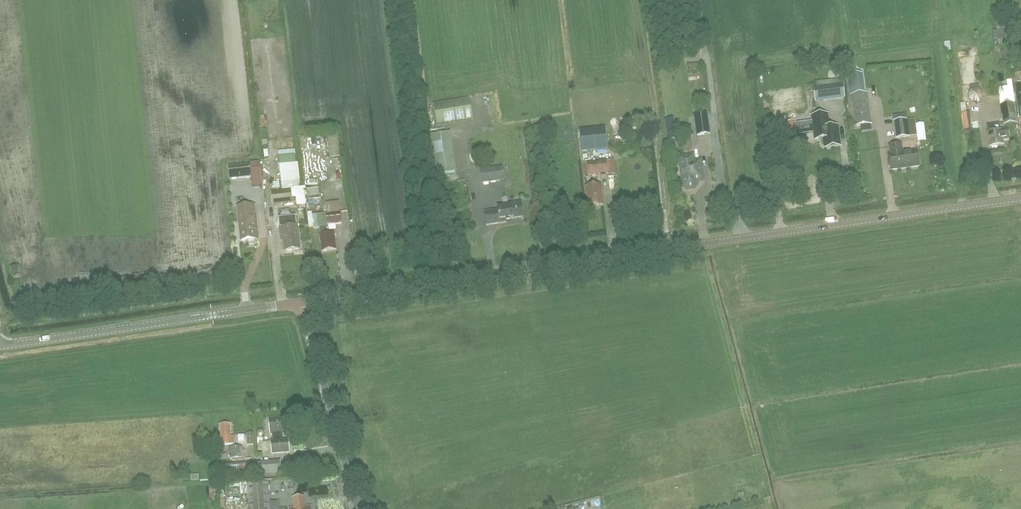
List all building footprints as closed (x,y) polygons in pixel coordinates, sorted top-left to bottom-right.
[(871,125),(867,95),(861,96),(858,74),(847,76),(855,128),(871,125)] [(822,81),(823,86),(814,88),(816,100),(844,96),(841,79),(822,81)] [(437,125),(472,119),(469,99),(433,105),(437,125)] [(1001,105),(1004,125),(1016,123),(1013,104),(1001,105)] [(839,143),(837,127),(830,128),(827,111),(810,114),(812,130),(813,139),(821,139),(822,145),(825,148),(832,147),(833,144),(839,143)] [(972,130),(970,113),(961,114),(963,131),(972,130)] [(706,114),(694,116),(697,135),(709,134),(706,114)] [(893,116),(894,122),(893,122),(896,139),(909,137),(906,114),(893,116)] [(1001,130),(1000,124),(999,124),(986,126),(987,132),(989,147),(1003,145),(1002,140),(1009,139),(1008,129),(1001,130)] [(784,140),(790,139),(797,138),(796,128),(788,129),(783,130),(784,140)] [(438,175),(454,173),(448,133),(432,136),(438,175)] [(327,135),(330,158),(340,157),(337,134),(327,135)] [(581,138),(582,151),(606,149),(605,136),(581,138)] [(890,171),(919,167),(917,152),(900,154),(899,146),(889,148),(890,156),(888,156),(889,161),(888,163),(889,168),(890,169),(890,171)] [(295,188),(297,208),(289,209),(291,224),(300,223),(299,212),(306,211),(304,187),(300,188),(298,163),(296,163),(295,155),(278,157),(282,189),(295,188)] [(695,155),(688,156),(678,158),(681,173),(683,173),(684,179),(682,182),(683,187),(687,190),(694,189),(697,185),(697,182),(701,182),(700,174),(703,173),(700,160),(695,161),(695,155)] [(607,160),(605,160),(587,163),(583,164),(584,176),(588,175),(588,176),(608,174),(607,160)] [(250,165),(229,168),(230,179),(252,177),(250,165)] [(481,184),(505,181),(503,167),(480,170),(481,184)] [(306,188),(306,190),(309,208),(316,207),(315,200),(320,199),(318,186),(306,188)] [(588,206),(602,205),(600,186),(586,187),(588,206)] [(272,205),(293,203),(291,189),(271,191),(272,205)] [(259,239),(255,205),(250,205),(250,201),(245,202),(245,206),(237,207),(237,215),(242,215),(244,240),(259,239)] [(328,212),(341,211),(341,201),(327,202),(328,212)] [(498,210),(490,211),(484,212),(486,225),(506,222),(505,219),(523,217),(521,201),(508,202),(509,205),(497,207),(498,210)] [(328,235),(327,225),(342,224),(341,211),(326,213),(312,215),(312,213),(307,213),(309,227),(314,227),(314,228),(319,228),(320,236),(322,252),(336,250),(334,234),(328,235)] [(284,251),(299,249),(297,227),(279,229),(280,237),(283,237),(284,251)] [(271,435),(273,435),(274,441),(271,441),(272,454),(289,452),(288,440),(281,440),(280,434),(287,433),(286,417),(269,418),(271,435)] [(221,445),(234,444),(234,437),(230,437),(230,424),(220,424),(221,445)] [(229,459),(243,458),(243,446),(229,448),(229,459)] [(211,460),(221,459),(227,459),(227,454),(220,454),(220,453),(217,453),(217,447),(210,448),(210,456),(211,456),(211,460)] [(273,463),(259,464),(259,462),(237,464),(237,478),(259,476),(274,475),(281,474),(280,462),(273,463)] [(224,479),(237,478),(237,464),(224,465),(224,479)] [(248,496),(249,508),(270,508),(268,481),(247,483),(248,496)] [(288,508),(311,508),(311,506),(304,507),(303,497),(293,498),(294,508),(288,508)]
